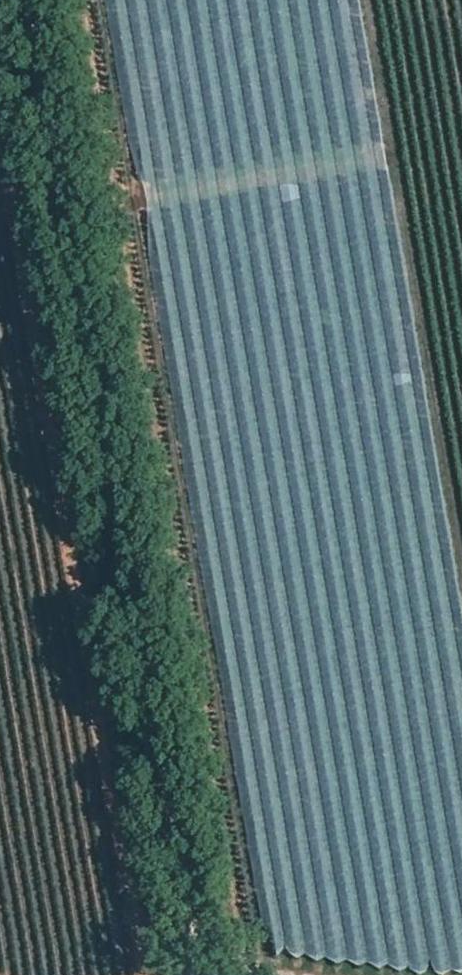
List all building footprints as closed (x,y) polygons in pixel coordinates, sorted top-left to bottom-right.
[(461,965),(461,906),(406,905),(407,870),(369,869),(368,909),(330,908),(330,923),(318,923),(319,906),(290,906),(290,926),(275,925),(275,961),(461,965)]
